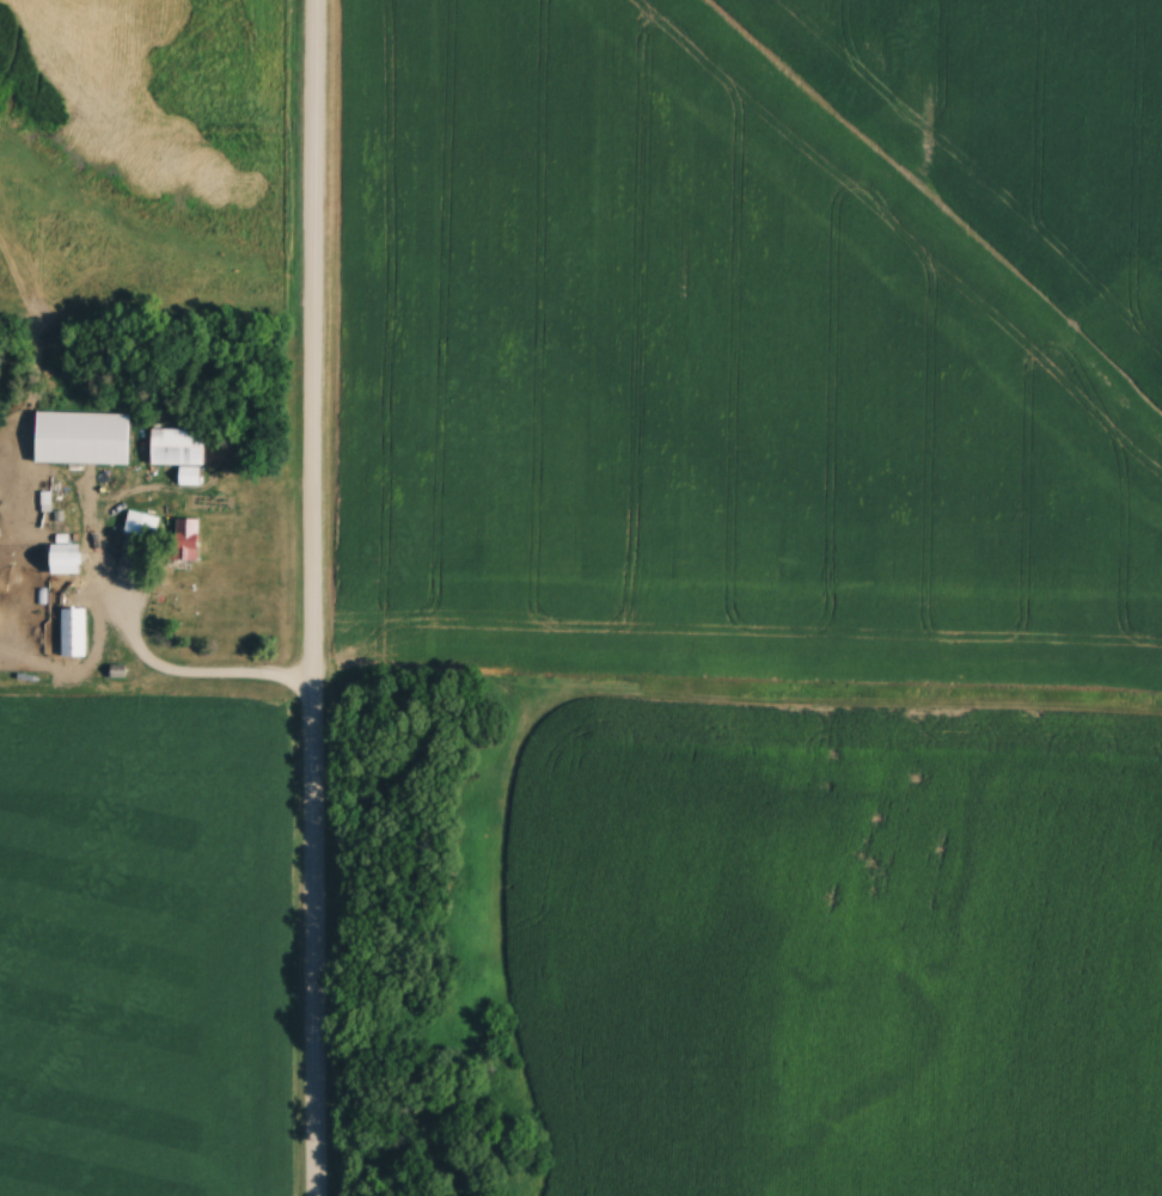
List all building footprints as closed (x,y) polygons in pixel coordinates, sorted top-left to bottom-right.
[(135,464),(135,413),(37,412),(37,463),(135,464)] [(150,429),(150,465),(210,465),(211,429),(150,429)] [(157,542),(163,515),(129,507),(123,534),(157,542)] [(72,544),(72,534),(56,534),(56,573),(93,573),(93,544),(72,544)] [(90,656),(90,607),(65,607),(66,656),(90,656)]
